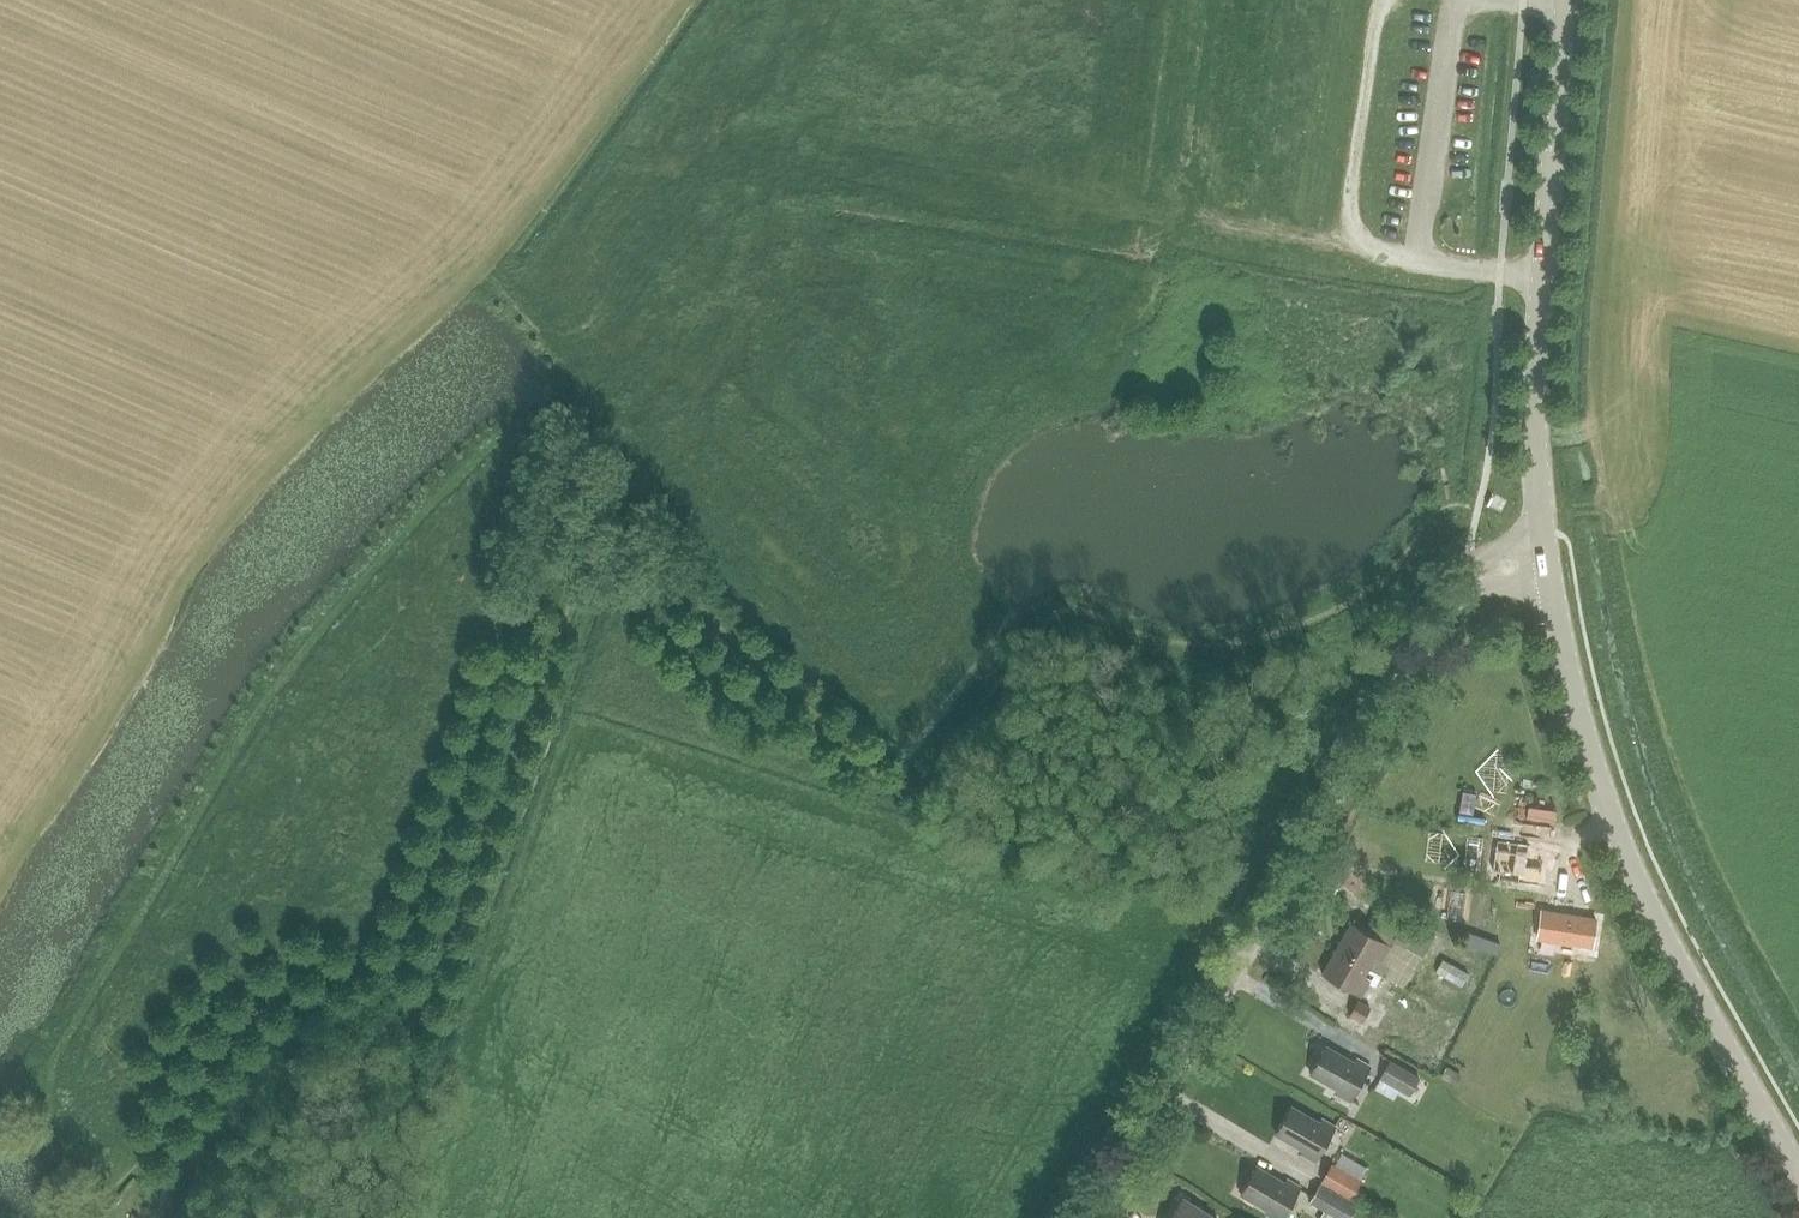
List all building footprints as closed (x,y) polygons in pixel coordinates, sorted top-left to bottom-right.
[(1551,888),(1556,849),(1495,840),(1490,871),(1500,872),(1499,881),(1551,888)] [(1596,921),(1541,912),(1537,938),(1591,946),(1596,921)] [(1404,949),(1420,925),(1406,917),(1391,941),(1404,949)] [(1348,923),(1333,949),(1367,968),(1372,958),(1378,962),(1388,946),(1348,923)] [(1333,949),(1319,975),(1359,998),(1367,983),(1375,988),(1381,977),(1367,968),(1333,949)] [(1446,956),(1439,970),(1467,984),(1473,970),(1446,956)] [(1362,1023),(1370,1008),(1358,1002),(1350,1017),(1362,1023)] [(1348,1105),(1368,1069),(1352,1060),(1349,1065),(1323,1051),(1308,1076),(1335,1092),(1333,1097),(1348,1105)] [(1422,1077),(1391,1059),(1380,1078),(1381,1079),(1376,1088),(1395,1099),(1401,1089),(1411,1095),(1422,1077)] [(1313,1165),(1333,1130),(1318,1121),(1316,1125),(1289,1109),(1274,1136),(1302,1153),(1299,1157),(1313,1165)] [(1360,1181),(1331,1165),(1320,1183),(1349,1200),(1360,1181)] [(1298,1190),(1284,1182),(1282,1185),(1254,1169),(1239,1195),(1267,1212),(1264,1216),(1267,1217),(1282,1217),(1298,1190)] [(1319,1184),(1308,1203),(1323,1212),(1319,1217),(1350,1217),(1357,1206),(1319,1184)] [(1180,1201),(1169,1217),(1208,1217),(1180,1201)]
